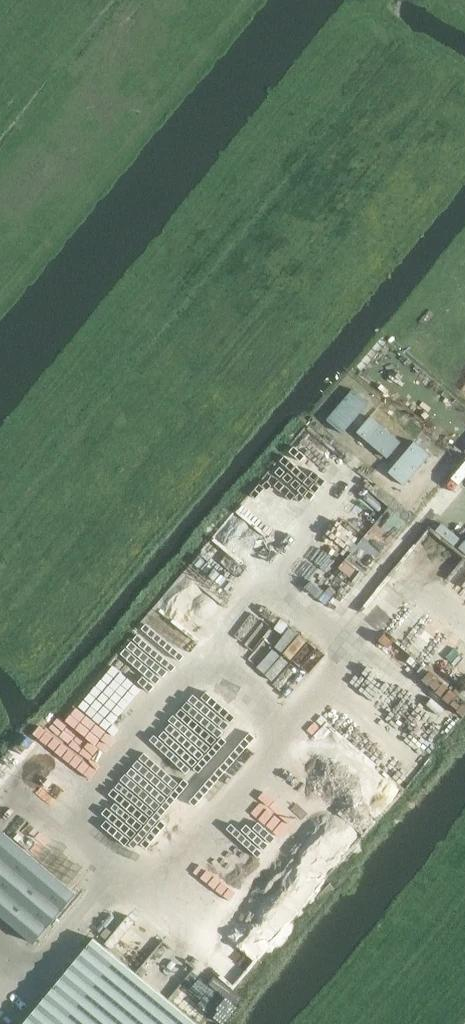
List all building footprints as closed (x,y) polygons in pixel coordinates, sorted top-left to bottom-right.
[(328,420),(343,433),(369,402),(354,389),(328,420)] [(388,457),(401,442),(370,416),(357,432),(388,457)] [(292,453),(301,459),(300,461),(311,469),(318,460),(334,471),(344,457),(308,431),(292,453)] [(389,472),(404,485),(430,454),(415,441),(389,472)] [(287,491),(286,484),(271,487),(273,495),(269,495),(272,506),(276,505),(279,520),(282,519),(312,512),(308,495),(298,497),(296,489),(287,491)] [(367,534),(353,545),(364,559),(378,548),(367,534)] [(203,688),(189,713),(228,735),(242,711),(203,688)] [(0,829),(0,914),(35,943),(76,894),(0,829)] [(319,839),(303,852),(318,871),(334,858),(319,839)] [(94,938),(23,1023),(199,1023),(94,938)]
